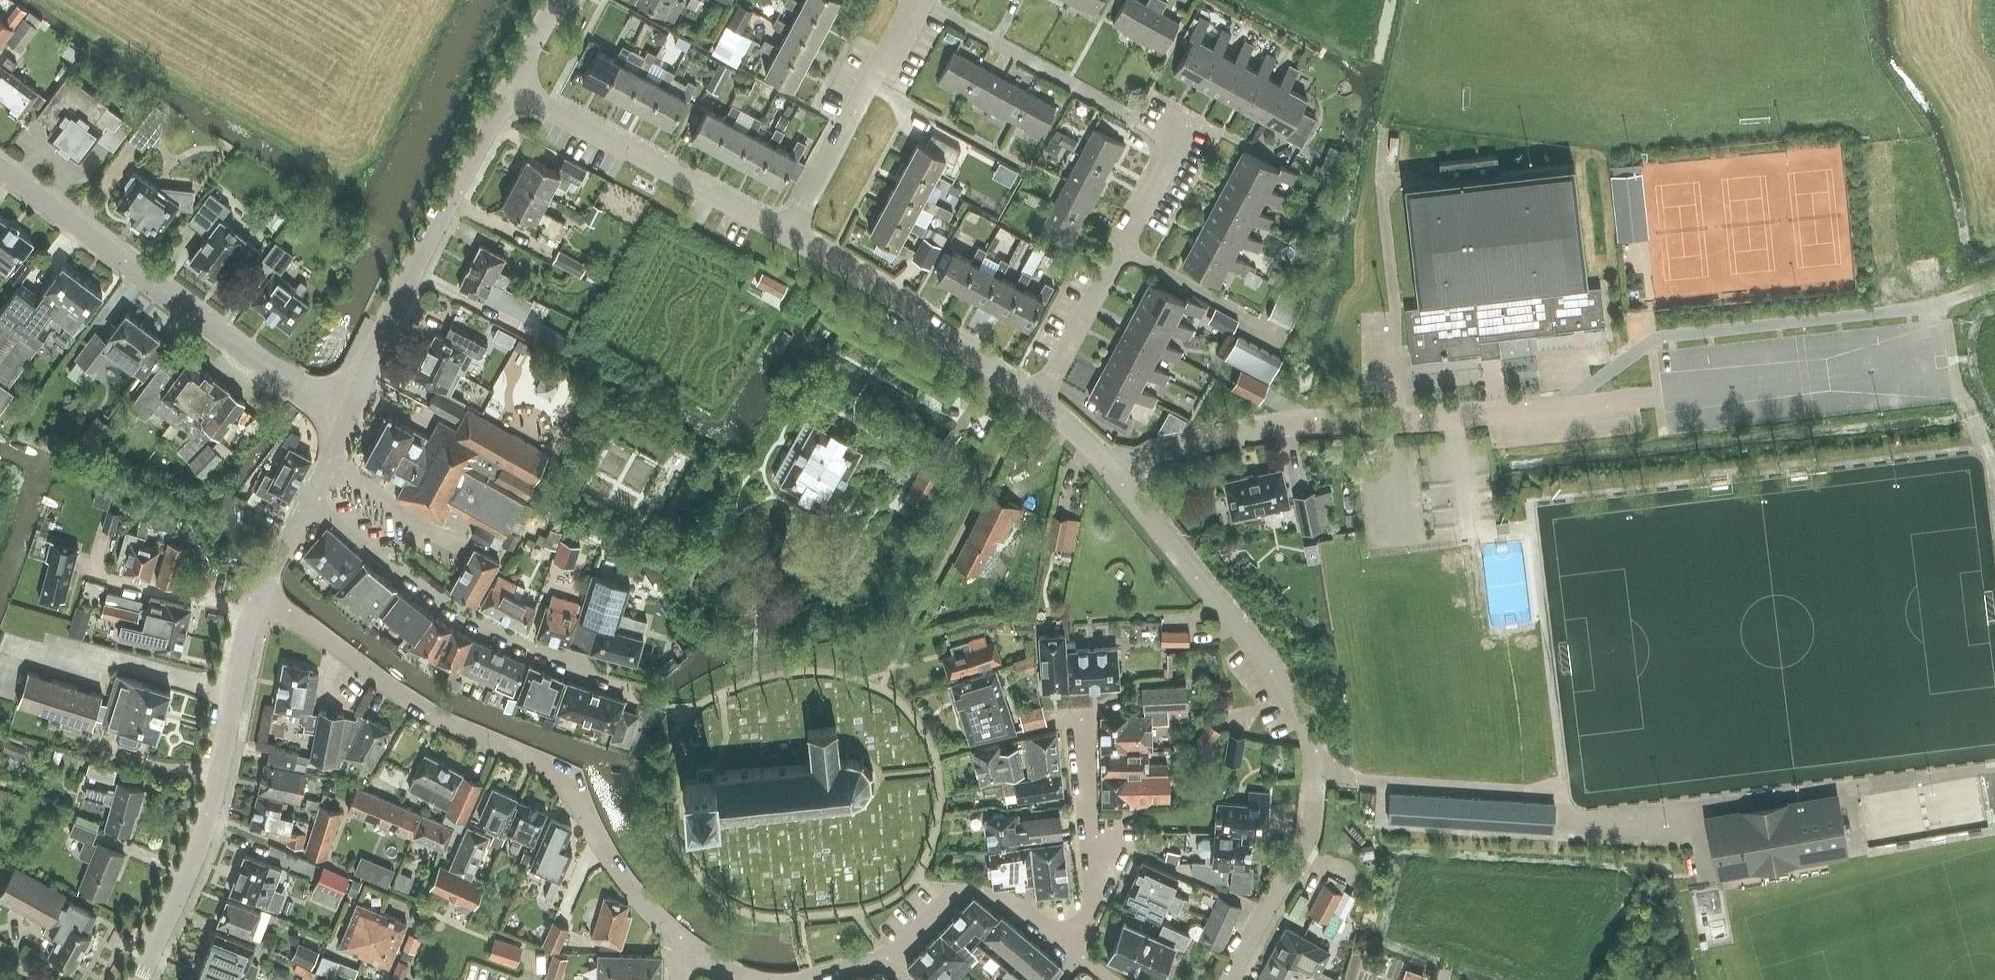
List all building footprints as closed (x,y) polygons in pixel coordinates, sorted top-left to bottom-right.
[(637,1),(674,20),(684,2),(680,0),(638,0),(637,1)] [(791,24),(789,28),(817,43),(829,21),(801,6),(803,2),(799,0),(786,0),(784,3),(799,11),(791,24)] [(803,2),(801,6),(829,21),(840,0),(804,0),(803,2)] [(1068,2),(1083,9),(1084,6),(1096,13),(1103,0),(1069,0),(1068,2)] [(1138,0),(1125,0),(1113,22),(1124,28),(1123,32),(1137,39),(1148,18),(1159,0),(1149,0),(1146,4),(1138,0)] [(1179,22),(1161,13),(1167,2),(1165,0),(1159,0),(1148,18),(1137,39),(1151,47),(1153,44),(1164,50),(1179,22)] [(741,32),(754,10),(741,2),(728,25),(741,32)] [(18,4),(5,22),(14,29),(27,11),(18,4)] [(44,19),(30,9),(8,41),(21,51),(44,19)] [(789,28),(791,24),(777,17),(772,25),(787,33),(779,47),(778,50),(805,65),(817,43),(789,28)] [(1175,72),(1198,84),(1217,49),(1213,47),(1199,39),(1209,22),(1200,17),(1190,35),(1194,37),(1175,72)] [(14,29),(5,22),(0,19),(0,47),(14,29)] [(727,25),(713,53),(728,61),(743,34),(727,25)] [(1240,61),(1235,59),(1230,56),(1222,51),(1231,34),(1222,29),(1213,47),(1217,49),(1198,84),(1220,96),(1240,61)] [(948,30),(944,37),(953,42),(956,35),(948,30)] [(583,78),(606,90),(621,62),(623,64),(631,49),(623,45),(615,59),(598,50),(601,45),(590,39),(578,61),(589,66),(583,78)] [(778,50),(779,47),(765,39),(760,47),(775,55),(766,72),(794,87),(805,65),(778,50)] [(1220,96),(1243,109),(1262,73),(1258,71),(1244,64),(1254,46),(1245,41),(1235,59),(1240,61),(1220,96)] [(953,88),(964,94),(980,65),(954,51),(938,82),(952,90),(953,88)] [(1262,73),(1243,109),(1265,121),(1284,86),(1280,83),(1267,76),(1276,58),(1267,53),(1258,71),(1262,73)] [(621,62),(606,90),(628,102),(643,74),(645,75),(653,61),(645,56),(637,71),(623,64),(621,62)] [(1,64),(0,66),(0,99),(6,103),(5,104),(20,116),(38,92),(11,71),(16,64),(7,58),(2,65),(1,64)] [(718,93),(730,71),(719,64),(706,86),(718,93)] [(974,102),(988,110),(1005,79),(980,65),(964,94),(975,100),(974,102)] [(1284,86),(1265,121),(1288,133),(1286,137),(1302,145),(1316,119),(1300,111),(1307,98),(1289,88),(1298,70),(1290,66),(1280,83),(1284,86)] [(659,83),(645,75),(643,74),(628,102),(649,114),(665,85),(667,87),(675,72),(667,68),(659,83)] [(53,129),(48,136),(80,160),(91,146),(107,158),(133,123),(68,74),(37,116),(53,129)] [(665,85),(649,114),(671,125),(686,99),(688,100),(697,84),(689,79),(681,94),(667,87),(665,85)] [(1004,116),(1015,122),(1030,93),(1005,79),(988,110),(1003,118),(1004,116)] [(32,103),(37,106),(45,95),(40,92),(32,103)] [(1030,93),(1015,122),(1026,128),(1024,129),(1039,138),(1056,107),(1030,93)] [(165,110),(155,103),(129,138),(144,149),(148,142),(159,144),(165,110)] [(692,137),(716,149),(730,121),(733,123),(741,108),(733,104),(725,118),(707,109),(692,137)] [(790,118),(782,113),(776,124),(784,129),(790,118)] [(730,121),(716,149),(738,161),(753,134),(755,135),(763,120),(754,116),(747,130),(733,123),(730,121)] [(776,146),(777,146),(785,132),(776,127),(769,142),(755,135),(753,134),(738,161),(761,173),(776,146)] [(1057,128),(1052,138),(1059,142),(1064,132),(1057,128)] [(1094,128),(1081,154),(1110,169),(1115,158),(1117,159),(1125,145),(1094,128)] [(1077,139),(1064,132),(1059,142),(1063,144),(1072,149),(1077,139)] [(919,142),(906,165),(934,180),(932,183),(946,191),(957,196),(961,188),(951,182),(936,175),(945,158),(954,163),(961,149),(932,134),(926,146),(919,142)] [(1052,138),(1046,149),(1057,155),(1063,144),(1059,142),(1052,138)] [(790,154),(777,146),(776,146),(761,173),(781,184),(787,174),(797,179),(806,163),(798,159),(806,144),(798,139),(790,154)] [(1331,145),(1324,160),(1335,165),(1342,149),(1331,145)] [(1267,193),(1270,188),(1277,175),(1294,184),(1299,175),(1281,165),(1279,169),(1244,151),(1232,174),(1267,193)] [(1081,154),(1067,179),(1098,196),(1106,181),(1104,180),(1110,169),(1081,154)] [(1418,306),(1405,307),(1411,361),(1448,356),(1448,355),(1499,349),(1498,336),(1605,324),(1601,285),(1588,287),(1574,164),(1499,172),(1497,155),(1440,162),(1442,179),(1404,183),(1418,306)] [(516,179),(548,196),(555,183),(566,189),(571,180),(579,184),(587,169),(565,157),(557,171),(529,156),(516,179)] [(906,165),(894,187),(922,202),(920,205),(934,213),(949,220),(953,212),(939,205),(924,197),(932,183),(934,180),(906,165)] [(1619,241),(1650,239),(1642,172),(1612,175),(1619,241)] [(193,192),(158,188),(138,173),(132,174),(126,183),(127,189),(127,190),(117,203),(116,204),(133,217),(132,218),(140,224),(141,223),(157,235),(158,233),(178,206),(191,207),(193,192)] [(1287,198),(1270,188),(1267,193),(1232,174),(1220,196),(1255,215),(1257,211),(1265,197),(1282,207),(1287,198)] [(541,210),(548,196),(516,179),(503,203),(510,207),(508,212),(525,222),(528,217),(535,220),(536,219),(544,224),(541,230),(555,238),(563,222),(541,210)] [(1067,179),(1054,204),(1083,220),(1089,209),(1090,210),(1098,196),(1067,179)] [(912,219),(920,205),(922,202),(894,187),(882,209),(910,224),(908,227),(922,235),(933,240),(937,232),(912,219)] [(208,237),(190,260),(214,279),(235,252),(252,265),(263,252),(245,238),(221,220),(230,207),(211,192),(188,222),(208,237)] [(1275,220),(1257,211),(1255,215),(1220,196),(1208,219),(1243,238),(1245,233),(1253,220),(1270,229),(1275,220)] [(595,225),(604,209),(593,203),(585,220),(595,225)] [(1083,220),(1054,204),(1040,230),(1071,247),(1079,232),(1077,231),(1083,220)] [(900,241),(908,227),(910,224),(882,209),(870,232),(896,246),(895,249),(910,257),(915,249),(900,241)] [(24,283),(22,281),(32,267),(21,259),(33,242),(18,231),(19,230),(10,224),(10,225),(0,218),(0,274),(6,278),(8,276),(20,285),(21,286),(24,283)] [(1263,243),(1245,233),(1243,238),(1208,219),(1196,241),(1231,260),(1233,256),(1241,242),(1258,252),(1263,243)] [(941,246),(924,237),(912,258),(929,267),(941,246)] [(1251,265),(1233,256),(1231,260),(1196,241),(1183,264),(1219,283),(1229,265),(1246,274),(1251,265)] [(260,289),(251,301),(267,313),(266,314),(274,320),(274,319),(290,330),(310,304),(299,296),(307,285),(301,281),(297,288),(279,275),(293,255),(276,242),(248,280),(260,289)] [(471,261),(468,267),(494,280),(505,286),(510,275),(499,269),(506,257),(481,245),(472,261),(471,261)] [(938,278),(961,290),(984,249),(979,246),(971,260),(953,251),(938,278)] [(576,272),(581,260),(560,248),(553,260),(576,272)] [(961,290),(983,302),(1006,260),(1001,258),(993,272),(979,265),(987,250),(984,249),(961,290)] [(1045,252),(1041,259),(1051,264),(1054,257),(1045,252)] [(983,302),(1006,314),(1028,272),(1023,270),(1016,284),(1001,277),(1009,262),(1006,260),(983,302)] [(1028,261),(1023,270),(1028,272),(1032,274),(1036,265),(1032,263),(1028,261)] [(63,265),(41,295),(30,310),(52,326),(56,329),(53,332),(53,334),(54,336),(65,345),(67,345),(69,344),(75,337),(75,335),(74,333),(103,294),(63,265)] [(460,286),(459,286),(484,299),(484,298),(496,304),(524,319),(533,300),(512,289),(505,286),(494,280),(468,267),(467,269),(468,269),(460,286)] [(763,272),(757,283),(782,296),(788,285),(763,272)] [(1028,272),(1006,314),(1028,326),(1043,300),(1045,302),(1054,286),(1046,282),(1038,296),(1024,289),(1032,274),(1028,272)] [(41,295),(24,283),(21,286),(20,285),(0,311),(0,408),(15,389),(9,385),(52,326),(30,310),(41,295)] [(1151,283),(1138,306),(1173,325),(1176,320),(1183,307),(1201,316),(1206,307),(1187,297),(1185,301),(1151,283)] [(1268,316),(1279,322),(1291,298),(1280,292),(1268,316)] [(1291,298),(1279,322),(1290,328),(1302,304),(1291,298)] [(1173,325),(1138,306),(1126,329),(1161,348),(1164,343),(1171,329),(1189,339),(1194,330),(1176,320),(1173,325)] [(1210,319),(1233,332),(1239,321),(1216,308),(1210,319)] [(154,367),(169,346),(159,338),(159,337),(127,312),(107,339),(96,331),(77,358),(94,371),(107,353),(133,372),(143,359),(154,367)] [(425,354),(461,373),(464,374),(474,354),(482,357),(489,344),(451,324),(444,337),(436,333),(425,354)] [(564,341),(541,328),(534,339),(557,353),(564,341)] [(1182,352),(1164,343),(1161,348),(1126,329),(1114,351),(1149,370),(1152,365),(1159,352),(1177,361),(1182,352)] [(1225,359),(1236,365),(1248,341),(1237,335),(1225,359)] [(1247,370),(1260,347),(1248,341),(1236,365),(1247,370)] [(527,347),(519,343),(515,350),(523,354),(527,347)] [(1271,353),(1260,347),(1247,370),(1259,376),(1271,353)] [(1137,393),(1140,388),(1147,374),(1165,384),(1170,375),(1152,365),(1149,370),(1114,351),(1102,374),(1137,393)] [(1282,359),(1271,353),(1259,376),(1270,382),(1282,359)] [(461,373),(425,354),(414,375),(438,388),(428,405),(456,420),(465,401),(450,394),(461,373)] [(205,371),(189,359),(176,377),(161,365),(142,391),(130,407),(147,418),(157,403),(164,394),(179,406),(170,419),(191,436),(179,451),(207,474),(224,453),(213,444),(220,436),(218,435),(245,402),(229,390),(229,389),(213,377),(205,371)] [(1213,376),(1199,368),(1188,389),(1203,397),(1213,376)] [(546,370),(537,384),(553,393),(561,378),(546,370)] [(1269,384),(1247,373),(1238,390),(1260,402),(1269,384)] [(1157,397),(1140,388),(1137,393),(1102,374),(1090,397),(1100,402),(1094,413),(1126,430),(1133,417),(1126,413),(1135,397),(1153,406),(1157,397)] [(414,428),(389,415),(365,459),(389,473),(390,472),(406,481),(397,498),(441,523),(450,507),(479,523),(473,534),(489,543),(495,532),(504,537),(526,497),(527,497),(536,480),(551,455),(469,410),(457,430),(439,420),(429,437),(413,429),(414,428)] [(98,444),(111,425),(97,414),(83,433),(98,444)] [(846,439),(831,430),(830,431),(815,422),(782,481),(797,490),(796,492),(812,500),(812,499),(828,508),(861,449),(846,440),(846,439)] [(916,463),(884,445),(875,461),(884,466),(883,469),(893,475),(895,472),(907,479),(916,463)] [(277,491),(290,499),(312,459),(291,447),(274,477),(266,473),(256,491),(272,500),(277,491)] [(920,511),(939,476),(923,467),(904,502),(920,511)] [(1282,469),(1225,481),(1233,518),(1290,506),(1282,469)] [(1017,517),(1022,507),(991,492),(955,562),(979,575),(997,538),(1004,541),(1015,516),(1017,517)] [(1314,492),(1294,497),(1302,532),(1322,528),(1321,525),(1327,523),(1325,510),(1334,508),(1330,492),(1315,495),(1314,492)] [(102,529),(114,532),(119,513),(108,510),(102,529)] [(635,514),(630,523),(638,528),(644,519),(635,514)] [(1054,516),(1049,543),(1063,546),(1068,518),(1054,516)] [(1510,530),(1509,521),(1498,523),(1499,531),(1510,530)] [(557,548),(563,531),(551,527),(545,544),(557,548)] [(340,586),(364,560),(328,528),(305,555),(340,586)] [(159,549),(143,544),(146,536),(126,530),(117,560),(126,562),(124,571),(136,574),(136,577),(144,580),(146,577),(150,578),(159,549)] [(520,539),(513,535),(507,545),(514,549),(520,539)] [(537,541),(529,537),(524,546),(532,550),(537,541)] [(561,539),(554,560),(574,566),(581,546),(561,539)] [(79,548),(55,541),(40,600),(58,605),(60,599),(65,600),(79,548)] [(177,586),(188,548),(168,542),(157,580),(177,586)] [(1318,546),(1307,548),(1310,564),(1320,563),(1318,546)] [(475,549),(464,569),(488,583),(500,562),(475,549)] [(398,587),(364,560),(336,591),(371,622),(376,615),(398,587)] [(296,564),(291,570),(301,579),(306,573),(296,564)] [(488,583),(464,569),(452,589),(476,603),(488,583)] [(621,613),(630,585),(590,572),(571,643),(591,648),(591,649),(636,661),(644,636),(643,636),(647,621),(621,613)] [(493,585),(493,584),(481,606),(527,631),(535,607),(511,595),(517,585),(499,575),(493,585)] [(376,615),(404,637),(412,644),(432,615),(398,587),(376,615)] [(142,600),(108,592),(103,614),(115,616),(123,618),(185,632),(192,607),(151,597),(148,609),(140,607),(142,600)] [(546,604),(537,634),(570,643),(578,613),(574,612),(577,602),(551,594),(548,605),(546,604)] [(77,606),(73,620),(88,625),(92,611),(77,606)] [(412,644),(410,647),(459,672),(472,638),(450,627),(432,615),(412,644)] [(155,648),(180,654),(185,632),(123,618),(119,636),(156,644),(155,648)] [(980,630),(976,618),(945,627),(949,640),(980,630)] [(1017,621),(1017,631),(1033,633),(1034,622),(1017,621)] [(1130,637),(1130,628),(1120,628),(1120,637),(1130,637)] [(1190,645),(1190,631),(1162,631),(1162,645),(1190,645)] [(1066,650),(1065,634),(1040,635),(1041,652),(1043,691),(1068,690),(1066,650)] [(987,644),(985,636),(951,646),(953,654),(943,657),(949,678),(1001,662),(995,642),(987,644)] [(412,644),(404,637),(394,651),(403,657),(410,647),(412,644)] [(478,678),(491,647),(473,639),(460,670),(478,678)] [(1117,647),(1076,650),(1076,639),(1067,640),(1067,650),(1070,689),(1120,686),(1117,647)] [(495,686),(508,654),(491,647),(478,678),(495,686)] [(526,662),(508,654),(495,686),(513,694),(526,662)] [(1036,670),(1035,664),(1036,654),(1014,662),(1018,675),(1036,670)] [(311,758),(335,763),(338,745),(346,747),(356,717),(320,710),(313,708),(319,673),(312,672),(313,668),(284,661),(275,707),(301,712),(300,718),(318,722),(311,758)] [(553,713),(564,680),(530,665),(517,700),(553,713)] [(970,742),(1016,732),(996,669),(951,683),(952,685),(950,686),(959,713),(961,713),(970,742)] [(101,702),(103,694),(29,671),(18,703),(93,726),(96,716),(101,702)] [(171,691),(169,690),(117,674),(108,704),(104,719),(103,721),(122,727),(118,736),(121,740),(135,745),(139,743),(142,733),(154,737),(154,738),(157,738),(171,691)] [(456,678),(451,689),(458,692),(463,681),(456,678)] [(629,744),(639,714),(622,708),(624,701),(568,682),(558,711),(614,730),(611,739),(629,744)] [(1102,750),(1148,750),(1152,750),(1151,723),(1168,722),(1168,720),(1187,719),(1186,705),(1188,704),(1186,684),(1143,687),(1143,707),(1144,714),(1102,716),(1102,742),(1100,743),(1100,748),(1102,749),(1102,750)] [(516,699),(509,696),(504,709),(511,712),(516,699)] [(101,702),(96,716),(104,719),(108,704),(101,702)] [(1042,705),(1020,711),(1024,729),(1046,723),(1044,712),(1042,705)] [(371,769),(392,730),(367,716),(367,717),(360,713),(352,730),(358,734),(346,756),(371,769)] [(545,715),(542,726),(551,729),(555,719),(545,715)] [(1221,731),(1208,722),(1192,745),(1205,754),(1221,731)] [(836,727),(807,730),(811,763),(716,771),(716,768),(712,768),(698,770),(699,778),(684,779),(687,812),(716,809),(717,819),(720,819),(720,815),(738,813),(739,820),(744,820),(743,813),(756,811),(756,818),(760,818),(760,811),(773,810),(773,817),(778,817),(777,809),(793,808),(794,815),(799,815),(798,807),(812,805),(813,813),(818,813),(817,805),(831,804),(831,812),(836,811),(836,803),(850,802),(852,810),(857,809),(855,801),(862,797),(866,801),(869,799),(865,795),(870,786),(874,786),(874,784),(870,783),(870,772),(873,771),(873,769),(869,770),(862,762),(864,759),(862,758),(860,761),(849,758),(849,755),(847,754),(846,758),(839,759),(836,727)] [(1057,731),(1026,738),(1029,777),(1061,772),(1057,731)] [(1246,735),(1229,732),(1224,761),(1241,764),(1246,735)] [(1000,750),(999,744),(973,750),(981,783),(1006,777),(1006,776),(1023,772),(1017,746),(1000,750)] [(268,763),(266,763),(259,791),(301,800),(307,772),(295,769),(298,755),(271,749),(268,763)] [(1102,775),(1168,774),(1168,765),(1148,765),(1148,750),(1102,750),(1102,775)] [(448,808),(447,811),(466,819),(482,783),(464,774),(426,754),(408,787),(448,808)] [(113,782),(117,769),(90,762),(86,774),(113,782)] [(1003,782),(991,784),(993,795),(1005,793),(1017,791),(1018,800),(1063,793),(1061,772),(1029,777),(1003,782)] [(1169,774),(1168,774),(1102,775),(1103,805),(1146,805),(1151,799),(1169,799),(1169,774)] [(141,806),(145,790),(118,783),(116,792),(90,785),(86,797),(113,804),(106,827),(130,834),(138,805),(141,806)] [(348,809),(370,818),(392,827),(401,805),(357,787),(348,809)] [(517,799),(493,788),(478,825),(495,833),(491,843),(501,847),(508,831),(528,840),(530,835),(535,837),(537,832),(538,832),(547,812),(520,800),(520,801),(516,800),(517,799)] [(332,795),(324,792),(321,800),(320,801),(328,805),(332,795)] [(1218,801),(1215,834),(1233,835),(1242,836),(1267,838),(1270,802),(1269,802),(1270,795),(1249,793),(1248,804),(1218,801)] [(1556,803),(1502,800),(1391,793),(1389,821),(1501,828),(1554,832),(1556,803)] [(282,801),(258,795),(250,827),(275,833),(289,836),(288,841),(303,845),(309,821),(279,814),(282,801)] [(307,798),(306,806),(318,808),(320,801),(321,800),(307,798)] [(1843,850),(1834,799),(1712,820),(1721,872),(1843,850)] [(326,858),(341,812),(321,804),(306,850),(326,858)] [(422,814),(401,805),(392,827),(413,836),(422,814)] [(466,819),(447,811),(442,822),(422,814),(413,836),(445,849),(454,827),(461,831),(466,819)] [(986,819),(990,851),(1022,844),(1021,840),(1062,836),(1060,814),(1019,819),(1018,814),(1007,816),(1001,812),(995,812),(990,818),(986,819)] [(79,815),(76,822),(96,830),(99,823),(79,815)] [(563,848),(572,827),(552,818),(531,867),(554,877),(546,896),(548,897),(546,901),(550,903),(561,880),(560,879),(572,852),(563,848)] [(93,842),(97,831),(96,830),(76,822),(75,822),(70,834),(85,840),(80,853),(81,857),(91,860),(80,887),(107,898),(125,855),(98,844),(93,842)] [(472,877),(490,836),(468,826),(450,868),(472,877)] [(1229,865),(1231,865),(1233,835),(1215,834),(1215,837),(1204,836),(1199,842),(1198,850),(1203,855),(1206,855),(1206,862),(1192,861),(1192,872),(1192,873),(1212,881),(1227,882),(1229,865)] [(1233,835),(1231,865),(1232,865),(1230,889),(1251,890),(1253,866),(1249,865),(1251,840),(1241,840),(1242,836),(1233,835)] [(1032,854),(1035,882),(1037,894),(1068,891),(1063,839),(1040,842),(1041,853),(1032,854)] [(1022,844),(990,851),(994,887),(1035,882),(1032,854),(1041,853),(1040,842),(1032,843),(1031,842),(1022,844)] [(525,851),(520,862),(527,865),(532,854),(525,851)] [(1180,853),(1168,851),(1166,860),(1178,863),(1180,853)] [(268,906),(282,869),(245,855),(230,892),(268,906)] [(373,865),(362,860),(357,872),(369,877),(373,865)] [(1143,861),(1133,883),(1168,899),(1181,905),(1184,898),(1177,894),(1171,891),(1178,877),(1143,861)] [(383,864),(376,880),(388,886),(395,869),(383,864)] [(324,866),(316,885),(331,891),(326,902),(337,907),(342,896),(350,877),(324,866)] [(474,906),(483,884),(441,866),(432,887),(474,906)] [(97,915),(79,905),(78,905),(64,898),(66,895),(16,867),(0,896),(0,898),(48,925),(43,934),(57,941),(49,954),(62,961),(60,964),(68,968),(70,965),(74,968),(92,935),(85,932),(94,915),(96,916),(97,915)] [(414,877),(402,873),(397,887),(409,891),(414,877)] [(354,878),(348,893),(356,896),(362,881),(354,878)] [(1168,899),(1133,883),(1123,904),(1158,920),(1165,906),(1177,912),(1181,905),(1168,899)] [(1324,884),(1310,912),(1327,920),(1342,893),(1324,884)] [(1057,963),(1059,962),(1002,914),(999,917),(974,896),(961,910),(960,909),(954,916),(955,917),(942,931),(956,946),(961,940),(962,941),(966,945),(976,934),(980,937),(983,933),(1039,979),(1053,979),(1063,968),(1057,963)] [(1209,917),(1232,928),(1242,906),(1219,896),(1209,917)] [(602,943),(599,953),(615,954),(616,948),(621,949),(631,915),(626,914),(629,904),(605,897),(592,940),(602,943)] [(261,913),(227,900),(218,923),(252,936),(261,913)] [(374,934),(382,912),(358,902),(349,924),(374,934)] [(407,923),(382,912),(374,934),(398,944),(407,923)] [(1222,950),(1232,928),(1209,917),(1199,939),(1222,950)] [(559,952),(569,928),(554,921),(543,945),(559,952)] [(1124,922),(1108,958),(1157,979),(1159,979),(1175,944),(1184,948),(1190,934),(1163,922),(1157,937),(1124,922)] [(374,934),(349,924),(340,946),(365,956),(374,934)] [(1273,952),(1305,969),(1317,975),(1330,952),(1317,945),(1318,944),(1286,927),(1273,952)] [(215,931),(198,976),(209,979),(242,979),(244,974),(253,978),(259,979),(266,979),(271,969),(249,960),(255,946),(215,931)] [(941,932),(907,965),(922,979),(955,979),(978,958),(966,945),(962,941),(956,947),(941,932)] [(422,939),(410,933),(404,948),(415,953),(422,939)] [(389,966),(398,944),(374,934),(365,956),(389,966)] [(14,943),(0,937),(0,952),(7,956),(14,943)] [(516,964),(522,948),(495,939),(490,955),(516,964)] [(312,967),(319,952),(301,943),(293,958),(312,967)] [(977,944),(972,950),(979,957),(985,950),(977,944)] [(404,949),(401,956),(411,960),(414,953),(404,949)] [(1305,969),(1273,952),(1259,978),(1263,979),(1299,979),(1305,969)] [(599,953),(598,979),(662,979),(662,956),(615,954),(599,953)] [(341,959),(327,954),(321,973),(328,975),(329,974),(335,976),(341,959)] [(567,958),(554,954),(546,977),(556,979),(560,979),(567,958)] [(307,968),(302,979),(319,979),(321,974),(307,968)] [(1403,979),(1425,979),(1426,975),(1407,968),(1403,979)] [(1007,970),(1001,976),(1005,979),(1021,979),(1011,971),(1010,973),(1007,970)]
